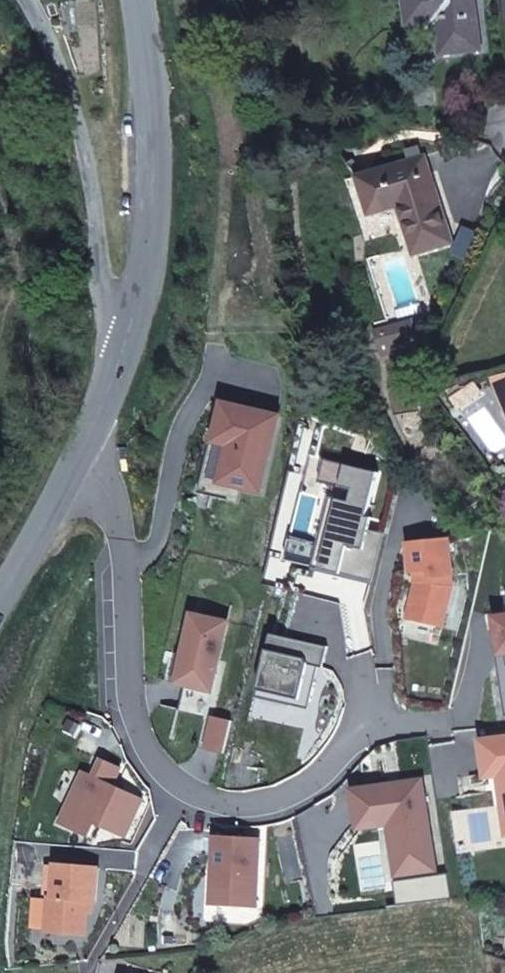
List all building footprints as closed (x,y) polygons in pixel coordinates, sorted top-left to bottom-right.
[(474,0),(407,0),(410,24),(438,21),(442,54),(480,49),(474,0)] [(430,172),(425,157),(401,164),(405,179),(430,172)] [(451,242),(430,172),(405,179),(401,164),(359,177),(371,214),(399,206),(414,254),(451,242)] [(493,377),(502,399),(504,398),(504,374),(493,377)] [(258,412),(222,403),(213,442),(211,441),(199,494),(236,503),(240,488),(259,493),(274,430),(254,425),(258,412)] [(277,416),(258,412),(254,425),(274,430),(277,416)] [(448,539),(407,543),(411,575),(415,574),(419,574),(420,585),(416,585),(407,621),(441,629),(452,588),(450,577),(452,577),(448,539)] [(328,648),(272,635),(257,698),(292,706),(300,701),(310,703),(315,682),(305,680),(309,666),(319,668),(323,669),(328,648)] [(319,668),(309,666),(305,680),(315,682),(319,668)] [(300,701),(292,706),(308,710),(310,703),(300,701)] [(480,742),(485,778),(498,777),(502,776),(504,788),(500,788),(504,819),(504,738),(480,742)] [(82,777),(60,823),(88,836),(94,823),(125,837),(142,800),(112,786),(120,769),(102,760),(94,778),(92,782),(82,777)] [(84,773),(82,777),(92,782),(94,778),(84,773)] [(389,786),(353,792),(358,829),(389,825),(392,853),(407,851),(410,874),(434,870),(420,782),(400,785),(403,800),(391,802),(389,786)] [(400,785),(389,786),(391,802),(403,800),(400,785)] [(259,840),(215,837),(211,905),(256,908),(259,840)] [(407,851),(392,853),(396,876),(410,874),(407,851)] [(98,868),(56,865),(53,897),(50,897),(47,932),(85,935),(88,901),(96,902),(98,868)]
